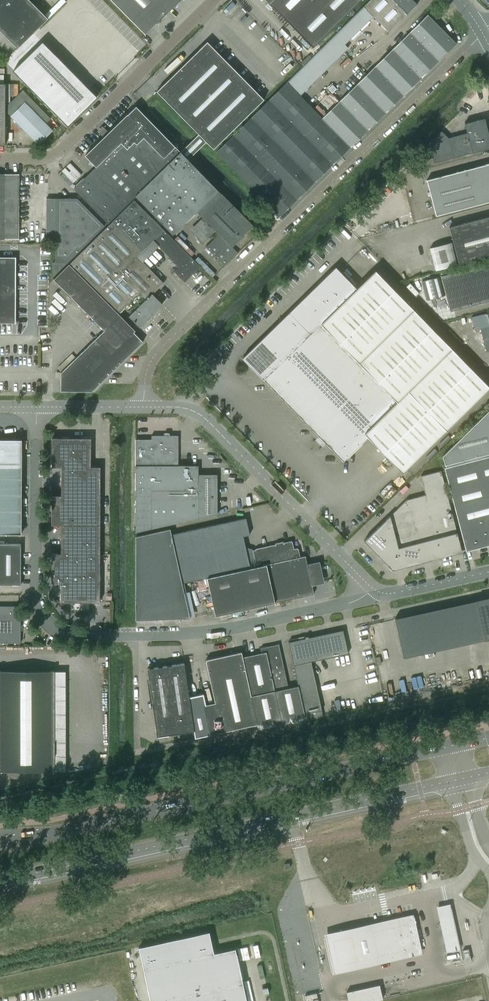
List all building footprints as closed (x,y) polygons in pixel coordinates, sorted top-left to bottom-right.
[(29,0),(0,0),(0,30),(18,48),(48,19),(29,0)] [(145,34),(179,0),(111,0),(145,34)] [(313,48),(361,0),(265,0),(313,48)] [(371,15),(389,32),(417,4),(413,0),(370,0),(363,7),(371,15)] [(216,152),(251,188),(279,216),(456,43),(427,15),(322,118),(294,90),(287,82),(216,152)] [(184,156),(202,138),(213,149),(264,99),(207,41),(156,91),(198,134),(180,151),(139,109),(136,106),(135,106),(108,133),(105,129),(100,133),(104,137),(85,155),(96,166),(73,188),(108,223),(136,196),(173,234),(196,211),(198,213),(219,192),(218,190),(184,156)] [(42,42),(12,71),(67,126),(96,97),(42,42)] [(325,44),(306,63),(319,77),(338,58),(325,44)] [(24,102),(10,116),(38,144),(53,130),(24,102)] [(434,163),(488,148),(488,136),(488,133),(484,118),(464,123),(467,133),(448,138),(441,131),(428,143),(430,148),(434,163)] [(61,170),(72,182),(81,173),(69,162),(61,170)] [(484,165),(426,180),(436,216),(488,202),(488,164),(485,165),(484,165)] [(18,239),(18,174),(5,174),(5,173),(0,173),(0,238),(18,239)] [(238,253),(232,247),(253,226),(221,193),(221,194),(219,192),(198,213),(219,234),(206,247),(225,266),(238,253)] [(47,198),(47,239),(51,239),(55,239),(55,262),(52,262),(53,277),(105,226),(77,198),(51,198),(47,198)] [(134,200),(112,221),(142,251),(153,240),(179,267),(174,271),(184,282),(194,272),(200,267),(184,251),(172,239),(134,200)] [(459,266),(488,259),(488,217),(449,227),(459,266)] [(112,221),(69,264),(118,314),(140,293),(146,299),(129,316),(140,326),(149,317),(152,314),(162,304),(152,294),(163,282),(137,256),(142,251),(112,221)] [(430,248),(436,270),(457,265),(451,242),(430,248)] [(15,323),(15,272),(15,257),(0,257),(0,323),(15,323)] [(441,276),(450,311),(488,301),(488,263),(441,276)] [(69,264),(53,279),(104,330),(95,339),(61,373),(61,391),(92,391),(120,364),(142,341),(133,332),(135,331),(118,314),(69,264)] [(336,267),(325,278),(346,299),(357,288),(336,267)] [(488,388),(488,387),(375,270),(357,288),(346,299),(339,306),(328,317),(321,324),(310,334),(299,344),(292,352),(281,362),(274,369),(263,379),(343,461),(368,437),(403,473),(488,388)] [(318,285),(339,306),(346,299),(325,278),(318,285)] [(307,295),(328,317),(339,306),(318,285),(307,295)] [(300,302),(321,324),(328,317),(307,295),(300,302)] [(289,313),(310,334),(321,324),(300,302),(289,313)] [(278,323),(299,344),(310,334),(289,313),(278,323)] [(271,330),(292,352),(299,344),(278,323),(271,330)] [(260,341),(281,362),(292,352),(271,330),(260,341)] [(253,348),(274,369),(281,362),(260,341),(253,348)] [(242,358),(263,379),(274,369),(253,348),(242,358)] [(488,410),(441,456),(466,551),(488,545),(488,412),(488,410)] [(151,439),(135,439),(135,532),(217,514),(217,474),(198,474),(198,465),(178,465),(178,435),(151,435),(151,439)] [(61,536),(100,536),(100,467),(90,467),(90,438),(52,438),(52,467),(61,467),(61,495),(51,495),(51,525),(61,525),(61,536)] [(21,534),(22,440),(0,440),(0,534),(21,534)] [(406,500),(364,540),(392,570),(403,567),(403,566),(462,551),(441,471),(421,476),(426,494),(406,499),(406,500)] [(135,594),(184,583),(206,577),(256,567),(252,550),(247,548),(246,549),(243,536),(249,535),(246,518),(171,534),(170,529),(135,536),(135,594)] [(99,602),(99,592),(100,536),(61,536),(61,553),(51,553),(51,583),(61,583),(61,602),(99,602)] [(300,558),(300,557),(298,548),(294,549),(292,541),(252,550),(256,567),(300,558)] [(21,584),(21,544),(0,544),(0,584),(21,584)] [(300,558),(256,567),(206,577),(215,616),(314,594),(305,556),(300,557),(300,558)] [(184,583),(135,594),(135,620),(190,618),(184,592),(186,592),(184,583)] [(395,618),(403,657),(485,639),(485,640),(488,639),(488,597),(476,600),(395,618)] [(18,606),(0,606),(0,643),(20,643),(20,606),(18,606)] [(305,638),(288,642),(293,665),(294,667),(294,668),(298,686),(304,714),(322,710),(311,661),(348,653),(343,630),(343,629),(308,637),(308,636),(305,637),(305,638)] [(261,653),(242,657),(258,724),(281,719),(304,714),(298,686),(288,688),(279,644),(260,648),(261,653)] [(201,694),(189,697),(194,731),(195,737),(195,738),(210,735),(258,724),(242,657),(241,652),(205,660),(215,702),(203,705),(201,694)] [(171,665),(147,668),(157,736),(194,731),(189,697),(184,663),(171,665)] [(0,671),(0,770),(53,771),(53,671),(0,671)] [(450,904),(438,907),(441,919),(453,916),(450,904)] [(414,914),(368,924),(324,934),(333,974),(423,954),(414,914)] [(235,948),(214,953),(212,943),(209,931),(139,947),(151,1000),(247,1000),(235,948)] [(465,962),(471,961),(468,949),(462,950),(465,962)] [(348,1000),(374,1000),(382,999),(382,995),(380,986),(379,985),(346,992),(346,993),(348,1000)]
